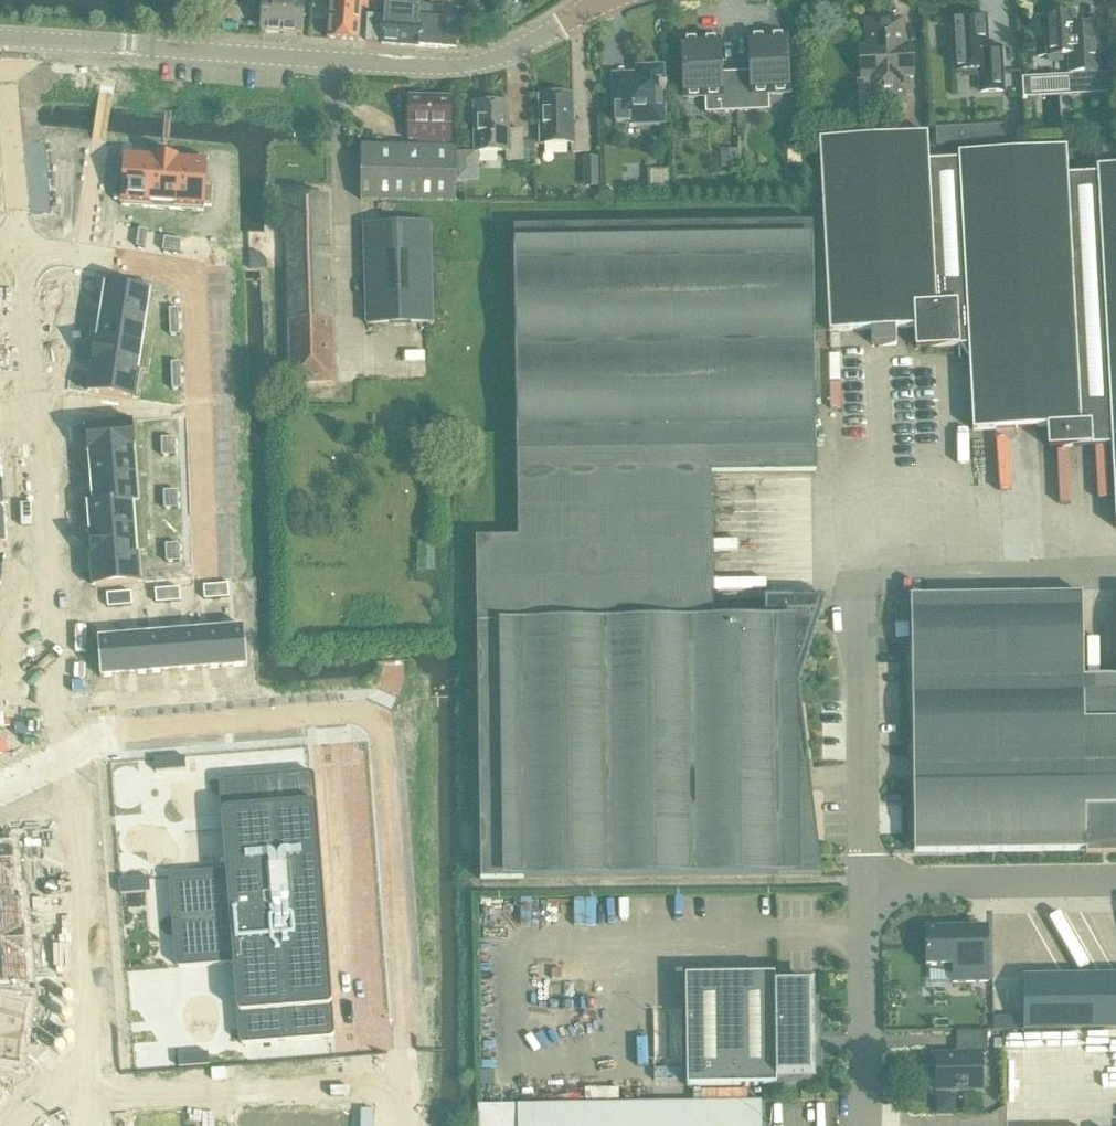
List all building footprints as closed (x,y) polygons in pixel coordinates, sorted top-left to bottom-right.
[(261,30),(302,34),(304,0),(263,0),(261,30)] [(327,38),(358,41),(362,8),(367,9),(368,0),(330,0),(327,38)] [(381,44),(421,47),(424,6),(422,6),(423,0),(401,0),(401,6),(384,5),(381,44)] [(424,6),(421,47),(455,49),(457,22),(458,8),(424,6)] [(1046,38),(1042,38),(1043,56),(1068,55),(1069,74),(1099,72),(1098,59),(1096,29),(1075,30),(1074,12),(1044,13),(1046,38)] [(985,16),(952,18),(955,71),(979,69),(980,77),(980,92),(1003,91),(1002,75),(1000,47),(987,48),(985,16)] [(867,20),(864,23),(865,38),(868,41),(868,45),(865,46),(867,80),(872,80),(874,104),(903,102),(901,78),(914,77),(912,43),(902,44),(901,33),(904,30),(903,24),(900,21),(879,22),(876,20),(867,20)] [(749,72),(735,72),(737,111),(769,110),(768,94),(789,93),(786,36),(748,37),(749,72)] [(719,38),(681,40),(683,98),(704,97),(705,113),(737,111),(735,72),(721,73),(719,38)] [(626,89),(614,89),(615,122),(642,122),(641,113),(661,112),(660,92),(664,92),(664,87),(660,87),(660,68),(637,68),(637,75),(626,76),(626,89)] [(572,94),(539,95),(540,144),(572,143),(573,152),(587,151),(586,123),(573,123),(572,94)] [(450,98),(408,98),(408,141),(421,141),(421,148),(450,148),(450,98)] [(507,103),(473,104),(475,152),(507,151),(507,160),(522,160),(521,131),(508,132),(507,103)] [(896,115),(888,115),(889,129),(902,128),(901,120),(896,115)] [(953,127),(937,128),(938,145),(954,145),(953,127)] [(926,134),(819,140),(829,332),(871,330),(872,346),(896,345),(896,329),(914,328),(915,349),(968,346),(958,160),(928,162),(927,134),(926,134)] [(1113,146),(1103,147),(1103,158),(1113,158),(1113,146)] [(421,148),(361,147),(361,200),(455,201),(455,148),(450,148),(421,148)] [(1066,148),(958,154),(958,160),(968,346),(973,431),(1047,427),(1048,448),(1111,445),(1097,174),(1067,176),(1066,148)] [(466,153),(456,153),(457,180),(467,179),(466,153)] [(116,179),(114,201),(149,204),(152,159),(125,157),(123,180),(116,179)] [(598,158),(585,158),(586,173),(599,173),(598,158)] [(152,159),(149,204),(176,205),(179,160),(152,159)] [(179,160),(176,205),(211,208),(212,186),(205,185),(206,162),(179,160)] [(1097,168),(1097,174),(1111,445),(1115,529),(1115,167),(1097,168)] [(754,181),(740,181),(740,194),(754,194),(754,181)] [(327,198),(285,199),(291,384),(333,383),(327,198)] [(517,538),(475,539),(475,543),(476,624),(480,880),(821,876),(820,861),(819,857),(811,790),(808,770),(797,684),(813,636),(825,598),(764,599),(764,620),(712,620),(711,541),(710,474),(816,473),(814,337),(812,223),(768,224),(513,228),(515,337),(517,538)] [(430,224),(363,226),(366,324),(433,322),(430,224)] [(105,229),(100,243),(116,248),(121,234),(105,229)] [(138,234),(136,248),(145,249),(147,236),(138,234)] [(164,238),(162,252),(171,253),(173,240),(164,238)] [(173,240),(171,253),(180,254),(182,241),(173,240)] [(105,287),(101,314),(145,321),(151,286),(129,282),(128,290),(105,287)] [(178,310),(169,310),(169,323),(178,323),(178,310)] [(101,314),(97,340),(141,347),(145,321),(101,314)] [(178,323),(169,323),(170,337),(179,336),(178,323)] [(97,340),(93,366),(138,373),(141,347),(97,340)] [(180,364),(171,364),(171,377),(180,377),(180,364)] [(93,366),(89,394),(133,400),(138,373),(93,366)] [(180,377),(171,377),(172,390),(181,390),(180,377)] [(131,422),(87,426),(89,453),(134,450),(131,422)] [(174,438),(161,439),(161,448),(175,447),(174,438)] [(175,447),(161,448),(162,457),(175,456),(175,447)] [(134,450),(89,453),(91,479),(136,476),(134,450)] [(178,461),(159,463),(160,474),(179,473),(178,461)] [(93,505),(88,505),(88,506),(138,502),(136,476),(91,479),(93,505)] [(176,491),(163,492),(163,501),(177,500),(176,491)] [(177,500),(163,501),(164,509),(177,509),(177,500)] [(138,502),(88,506),(90,533),(134,529),(133,504),(138,503),(138,502)] [(134,529),(90,533),(92,559),(137,556),(134,529)] [(178,544),(165,545),(165,554),(179,553),(178,544)] [(179,553),(165,554),(166,562),(179,562),(179,553)] [(137,556),(92,559),(94,587),(139,583),(137,556)] [(228,584),(215,585),(216,599),(229,598),(228,584)] [(215,585),(203,586),(204,600),(216,599),(215,585)] [(179,588),(167,589),(168,602),(180,602),(179,588)] [(131,589),(118,590),(119,604),(132,603),(131,589)] [(167,589),(155,590),(156,603),(168,602),(167,589)] [(118,590),(106,591),(107,605),(119,604),(118,590)] [(910,596),(912,758),(913,853),(1115,850),(1115,699),(1083,700),(1082,594),(910,596)] [(908,602),(895,602),(895,608),(895,618),(895,624),(909,623),(908,602)] [(244,627),(219,629),(222,668),(247,666),(244,627)] [(219,629),(195,631),(198,670),(222,668),(219,629)] [(195,631),(170,633),(173,672),(198,670),(195,631)] [(170,633),(146,635),(149,674),(173,672),(170,633)] [(146,635),(122,637),(125,675),(149,674),(146,635)] [(122,637),(97,639),(100,677),(125,675),(122,637)] [(169,880),(169,881),(175,963),(175,964),(176,965),(176,966),(177,967),(178,967),(179,968),(180,968),(181,968),(233,964),(239,1039),(239,1040),(239,1041),(240,1042),(241,1043),(241,1044),(243,1044),(244,1044),(245,1044),(329,1038),(330,1038),(331,1037),(332,1037),(333,1036),(333,1035),(334,1034),(334,1033),(334,1032),(314,777),(314,776),(314,775),(313,774),(312,773),(311,773),(310,772),(309,772),(308,772),(224,779),(223,779),(222,779),(221,780),(220,780),(219,781),(219,783),(219,784),(219,785),(226,871),(174,875),(173,875),(172,876),(171,877),(170,877),(169,878),(169,879),(169,880)] [(13,879),(11,851),(10,851),(0,852),(0,880),(13,879)] [(149,877),(119,880),(120,894),(150,892),(149,877)] [(0,880),(0,906),(20,905),(20,904),(15,904),(13,880),(13,879),(0,880)] [(0,906),(0,933),(22,931),(22,930),(20,905),(0,906)] [(971,927),(925,928),(926,965),(929,965),(929,982),(953,982),(953,983),(988,982),(987,927),(986,927),(971,927)] [(24,958),(22,931),(0,933),(0,959),(24,958)] [(0,959),(0,987),(26,985),(24,958),(0,959)] [(774,975),(685,976),(687,1087),(776,1086),(776,1077),(811,1076),(810,1006),(810,983),(774,984),(774,975)] [(1023,977),(1024,1030),(1115,1029),(1115,976),(1023,977)] [(21,1036),(25,1009),(24,1009),(0,1005),(0,1033),(21,1036)] [(1023,1016),(993,1016),(993,1031),(1023,1030),(1023,1016)] [(931,1064),(927,1068),(927,1078),(931,1081),(936,1081),(936,1092),(982,1091),(982,1054),(987,1054),(987,1032),(956,1032),(956,1054),(935,1054),(936,1064),(931,1064)] [(17,1063),(21,1036),(0,1033),(0,1061),(17,1063)] [(1002,1040),(994,1040),(994,1053),(1002,1053),(1002,1040)] [(208,1053),(177,1055),(178,1067),(209,1065),(208,1053)] [(954,1095),(936,1096),(936,1114),(954,1114),(954,1095)] [(478,1105),(478,1125),(518,1125),(517,1104),(478,1105)] [(319,1112),(319,1125),(347,1125),(347,1111),(319,1112)] [(238,1113),(239,1125),(266,1125),(266,1112),(238,1113)] [(266,1112),(266,1125),(293,1125),(293,1112),(266,1112)] [(293,1112),(293,1125),(319,1125),(319,1112),(293,1112)]
